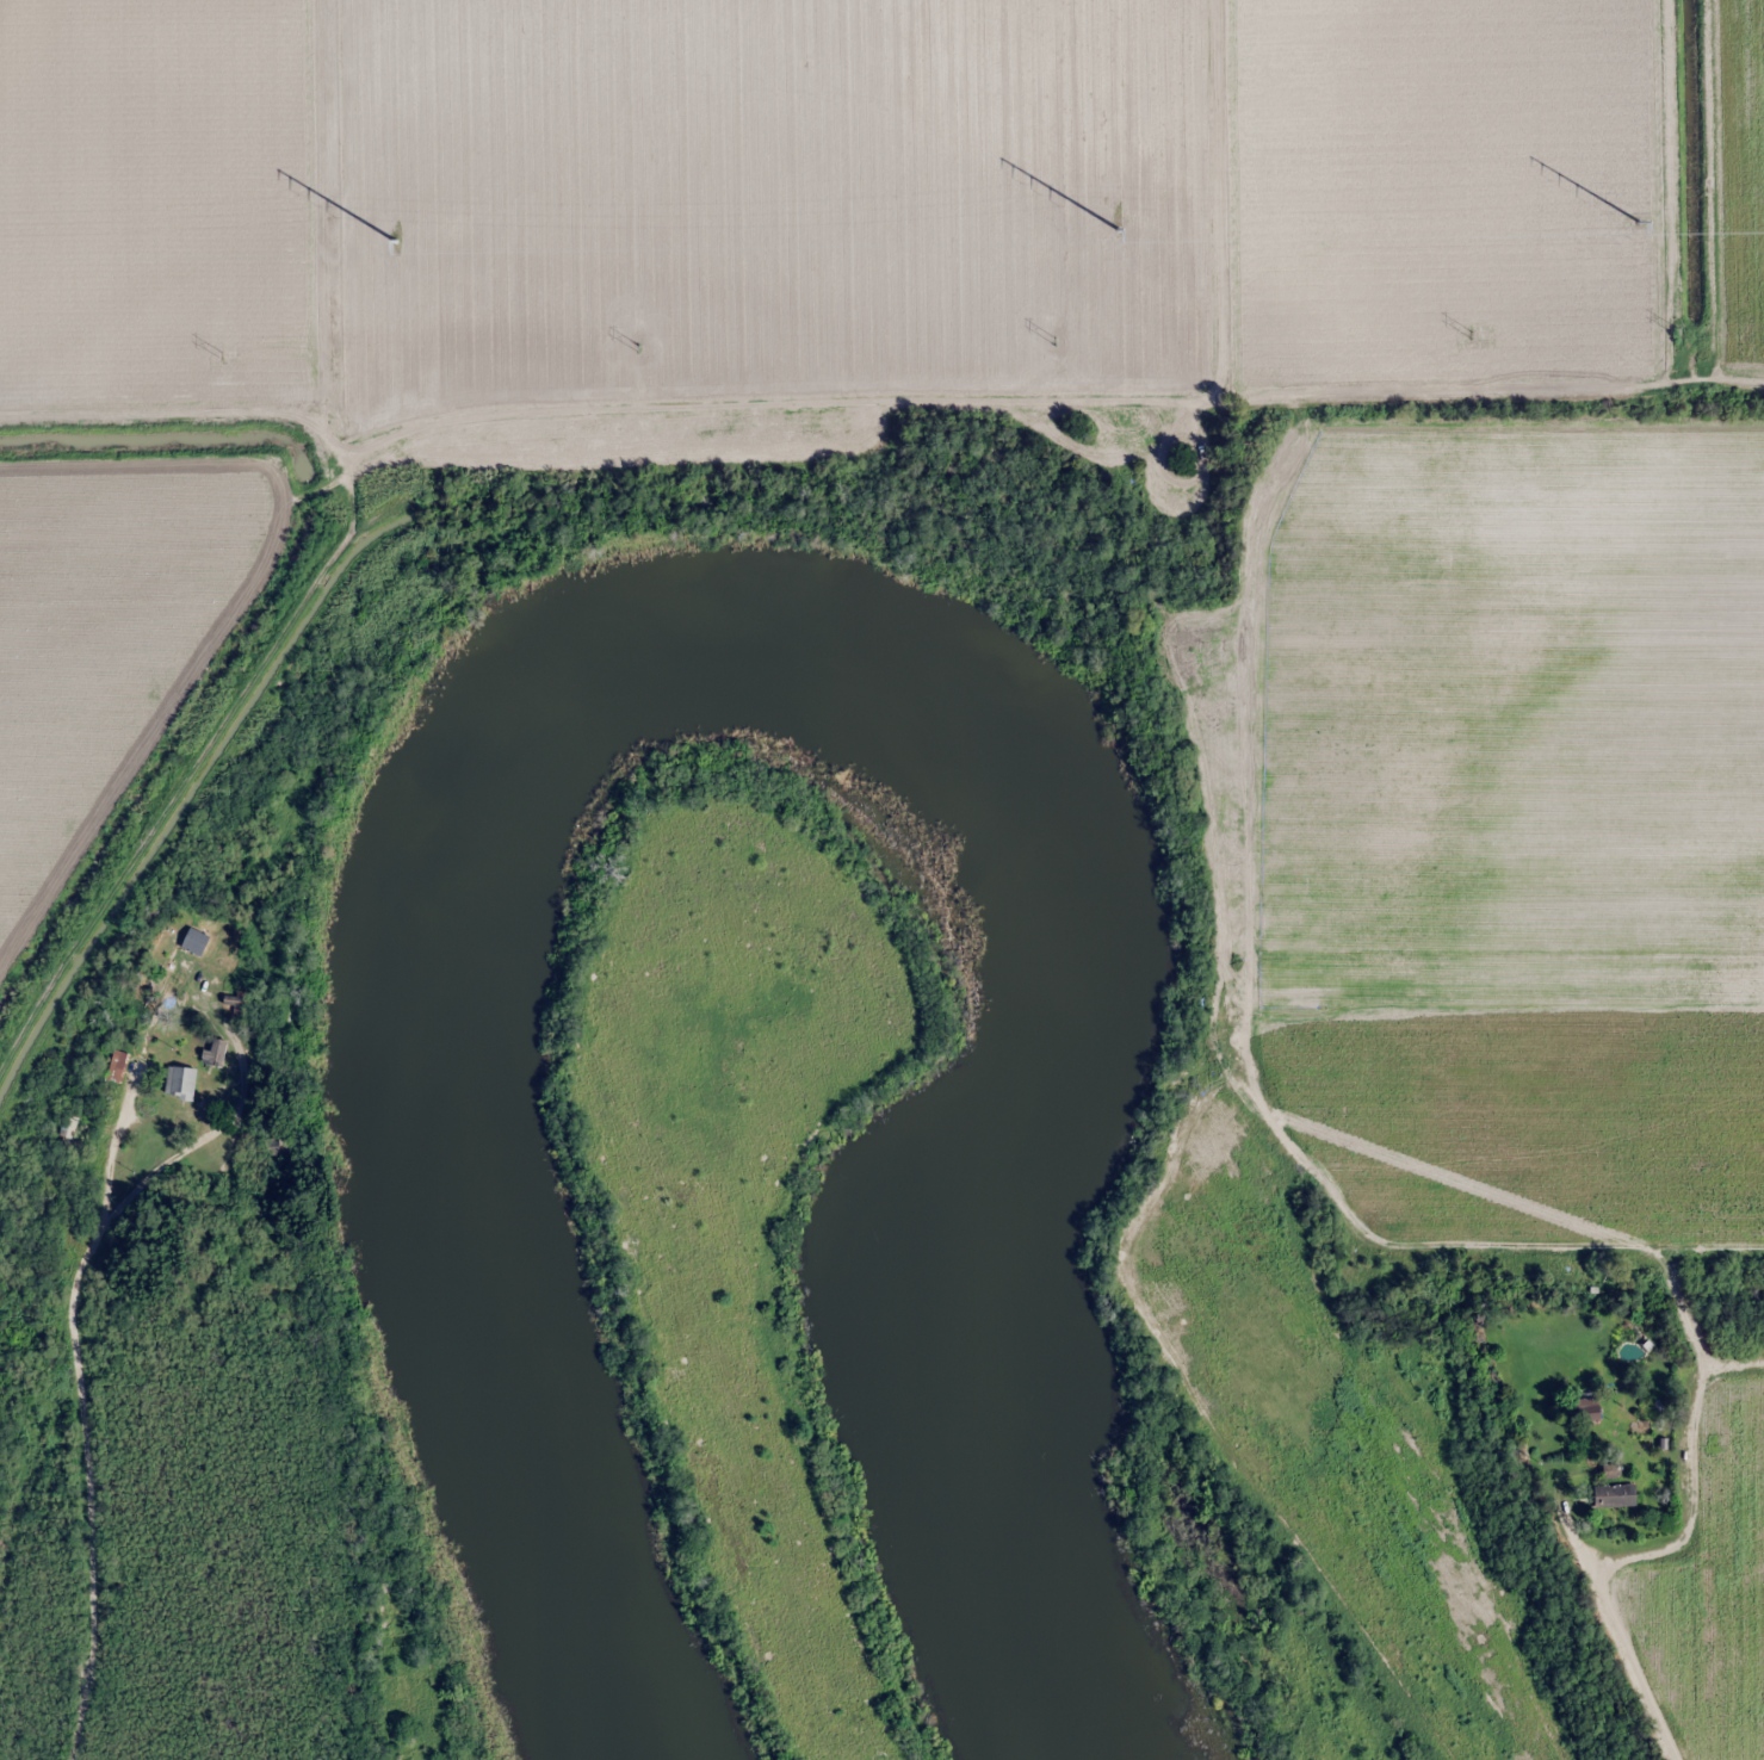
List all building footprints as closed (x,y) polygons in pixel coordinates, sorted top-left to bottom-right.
[(182,948),(202,957),(211,938),(191,928),(182,948)] [(206,1062),(223,1066),(228,1042),(212,1038),(206,1062)] [(127,1053),(112,1050),(99,1115),(114,1118),(127,1053)] [(198,1069),(169,1066),(166,1095),(195,1098),(198,1069)] [(78,1118),(64,1116),(61,1141),(74,1143),(78,1118)] [(1601,1392),(1574,1392),(1574,1426),(1601,1426),(1601,1392)] [(1634,1435),(1657,1435),(1657,1421),(1634,1421),(1634,1435)] [(1595,1508),(1638,1507),(1638,1485),(1595,1486),(1595,1508)]
